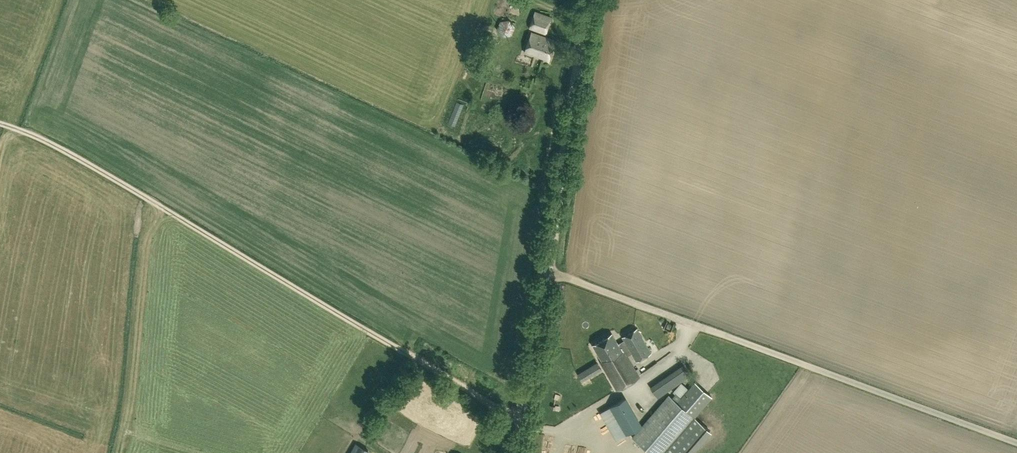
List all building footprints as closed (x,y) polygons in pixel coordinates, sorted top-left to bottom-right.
[(501,12),(498,18),(502,20),(499,26),(508,31),(514,19),(501,12)] [(529,28),(545,34),(551,18),(535,12),(529,28)] [(524,52),(548,60),(555,40),(531,31),(524,52)] [(637,361),(650,352),(636,328),(622,336),(624,340),(618,344),(612,333),(593,345),(602,360),(600,361),(617,389),(638,377),(624,354),(630,350),(637,361)] [(658,397),(691,375),(683,364),(651,387),(658,397)] [(590,376),(587,370),(580,374),(583,380),(590,376)] [(605,390),(614,386),(608,374),(600,378),(605,390)] [(591,385),(594,393),(602,391),(599,383),(591,385)] [(648,452),(690,452),(709,431),(694,417),(712,397),(695,383),(677,403),(669,395),(631,438),(648,452)] [(623,399),(614,404),(609,407),(625,435),(639,427),(623,399)] [(355,442),(349,452),(368,452),(370,451),(355,442)]
